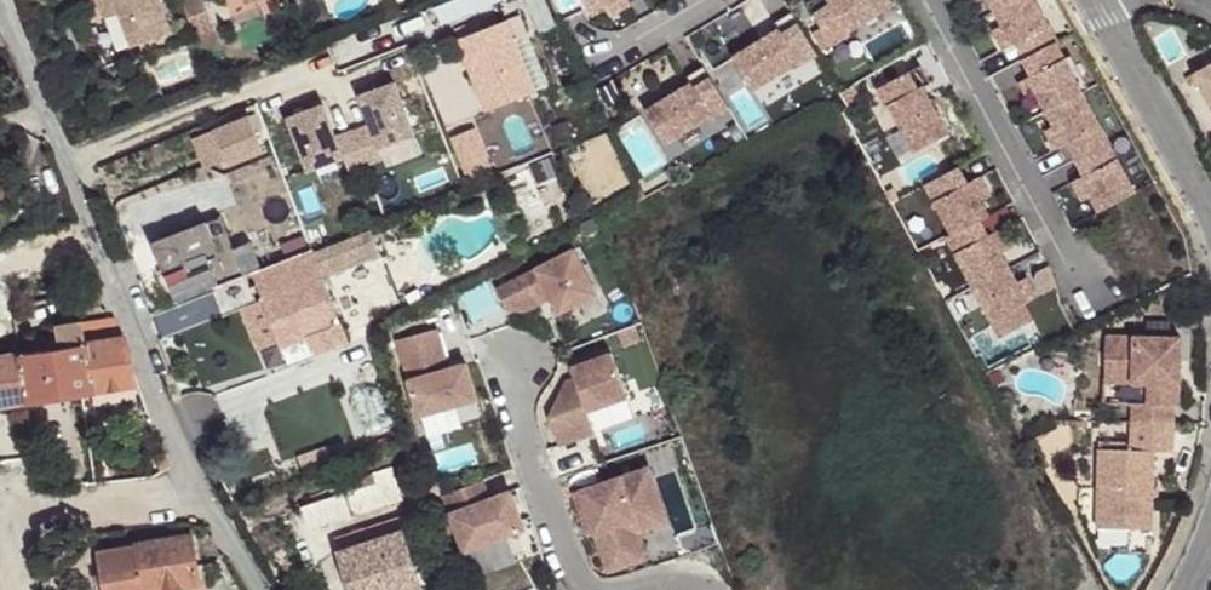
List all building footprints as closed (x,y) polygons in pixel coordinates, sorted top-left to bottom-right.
[(97,3),(103,21),(120,15),(115,0),(104,0),(97,3)] [(120,15),(133,49),(171,36),(158,0),(115,0),(120,15)] [(196,37),(214,30),(203,0),(182,0),(196,37)] [(585,11),(600,3),(603,9),(611,4),(613,8),(624,2),(623,0),(579,0),(585,11)] [(804,3),(828,45),(845,35),(844,32),(891,5),(888,0),(809,0),(804,3)] [(994,10),(1012,0),(988,0),(994,10)] [(1025,58),(1052,43),(1055,41),(1032,0),(1012,0),(994,10),(1002,25),(996,28),(1001,36),(996,38),(1003,49),(1016,42),(1025,58)] [(603,9),(605,12),(613,8),(611,4),(603,9)] [(813,54),(788,12),(771,22),(775,29),(729,56),(748,88),(794,61),(795,64),(813,54)] [(454,41),(484,112),(532,91),(502,20),(454,41)] [(992,31),(996,38),(1001,36),(996,28),(992,31)] [(1052,43),(1025,58),(1022,59),(1031,76),(1019,83),(1025,95),(1030,92),(1034,99),(1039,97),(1047,110),(1080,92),(1052,43)] [(703,71),(699,63),(682,73),(686,81),(640,107),(658,139),(705,112),(706,116),(724,105),(722,103),(703,71)] [(1193,72),(1210,108),(1210,63),(1193,72)] [(918,64),(875,87),(885,105),(888,103),(913,150),(946,133),(921,85),(927,82),(918,64)] [(411,135),(391,82),(355,96),(367,125),(332,139),(319,107),(284,121),(305,173),(340,159),(346,173),(380,159),(376,149),(411,135)] [(1030,92),(1025,95),(1029,102),(1034,99),(1030,92)] [(1080,92),(1047,110),(1055,125),(1049,128),(1054,136),(1050,139),(1056,150),(1068,143),(1077,159),(1106,142),(1108,142),(1080,92)] [(245,119),(209,134),(225,171),(261,156),(245,119)] [(1049,128),(1045,131),(1050,139),(1054,136),(1049,128)] [(472,188),(495,179),(476,130),(453,139),(472,188)] [(1100,211),(1134,192),(1106,142),(1077,159),(1076,159),(1085,175),(1072,183),(1079,194),(1083,192),(1087,199),(1092,197),(1100,211)] [(557,167),(551,152),(522,163),(528,177),(557,167)] [(8,187),(0,158),(0,190),(8,187)] [(528,177),(522,163),(503,171),(509,185),(528,177)] [(964,182),(956,166),(924,183),(951,233),(976,219),(986,214),(978,199),(984,197),(977,184),(981,182),(977,175),(964,182)] [(981,182),(977,184),(984,197),(988,194),(981,182)] [(1087,199),(1083,192),(1079,194),(1083,202),(1087,199)] [(220,214),(205,220),(218,253),(232,248),(220,214)] [(951,233),(945,236),(972,286),(1007,267),(999,252),(1004,250),(998,237),(1002,235),(998,228),(985,235),(976,219),(951,233)] [(149,241),(174,304),(213,288),(253,271),(260,268),(249,241),(232,248),(218,253),(205,220),(149,241)] [(310,254),(308,249),(260,268),(253,271),(262,293),(238,303),(254,345),(280,334),(290,360),(344,338),(320,277),(379,253),(369,230),(310,254)] [(1009,247),(1002,235),(998,237),(1004,250),(1009,247)] [(573,247),(495,286),(506,307),(526,307),(537,302),(534,296),(548,290),(550,295),(558,310),(596,291),(573,247)] [(1049,265),(1049,264),(1036,271),(1035,277),(1043,292),(1056,285),(1055,282),(1049,265)] [(1015,282),(1007,267),(972,286),(999,336),(1031,319),(1022,303),(1035,295),(1031,289),(1027,291),(1020,278),(1015,282)] [(1031,289),(1024,276),(1020,278),(1027,291),(1031,289)] [(548,290),(534,296),(537,302),(550,295),(548,290)] [(55,347),(16,353),(24,401),(89,391),(90,404),(134,396),(122,338),(115,319),(77,327),(76,322),(52,326),(55,347)] [(436,326),(395,338),(417,414),(476,396),(465,360),(447,366),(436,326)] [(1132,402),(1131,422),(1173,424),(1174,406),(1179,406),(1182,337),(1135,336),(1107,334),(1105,382),(1133,383),(1148,384),(1147,403),(1132,402)] [(626,393),(610,350),(570,365),(573,374),(564,379),(548,414),(559,443),(593,430),(585,408),(626,393)] [(24,401),(16,353),(0,355),(0,405),(24,401)] [(998,365),(987,371),(993,383),(1004,378),(998,365)] [(1133,383),(1105,382),(1104,401),(1132,402),(1147,403),(1148,384),(1133,383)] [(390,422),(383,398),(375,391),(367,390),(359,393),(352,400),(351,408),(359,432),(390,422)] [(626,393),(585,408),(593,430),(635,415),(626,393)] [(476,396),(417,414),(422,431),(481,414),(476,396)] [(1171,453),(1173,424),(1131,422),(1130,450),(1098,448),(1095,527),(1149,530),(1153,452),(1171,453)] [(400,463),(348,481),(347,476),(337,480),(341,494),(311,503),(318,525),(358,511),(358,509),(410,493),(400,463)] [(648,464),(571,490),(578,510),(584,508),(589,522),(594,519),(598,527),(592,530),(606,570),(644,556),(647,565),(680,555),(657,488),(648,464)] [(488,494),(481,476),(441,491),(463,547),(523,524),(508,486),(488,494)] [(584,508),(578,510),(583,523),(587,532),(592,530),(598,527),(594,519),(589,522),(584,508)] [(359,530),(360,533),(345,539),(348,547),(338,551),(352,589),(423,589),(412,561),(401,528),(397,517),(359,530)] [(414,524),(401,528),(412,561),(426,556),(414,524)] [(94,548),(99,589),(176,589),(176,587),(198,584),(192,537),(94,548)]
